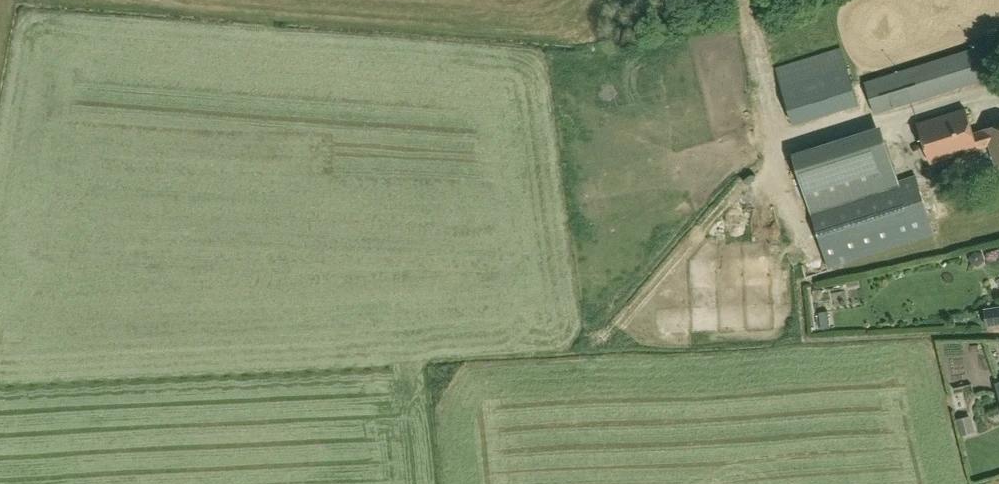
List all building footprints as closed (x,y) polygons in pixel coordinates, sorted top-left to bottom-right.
[(865,83),(874,113),(989,78),(980,47),(865,83)] [(779,79),(792,122),(858,102),(845,59),(779,79)] [(590,106),(596,105),(595,102),(607,100),(604,76),(586,79),(590,106)] [(990,144),(997,163),(998,163),(998,125),(974,133),(966,108),(918,123),(931,163),(990,144)] [(916,175),(900,181),(886,136),(796,164),(810,209),(828,267),(934,233),(916,175)] [(986,326),(998,324),(998,306),(984,309),(986,326)] [(974,347),(984,385),(997,382),(987,344),(974,347)]
